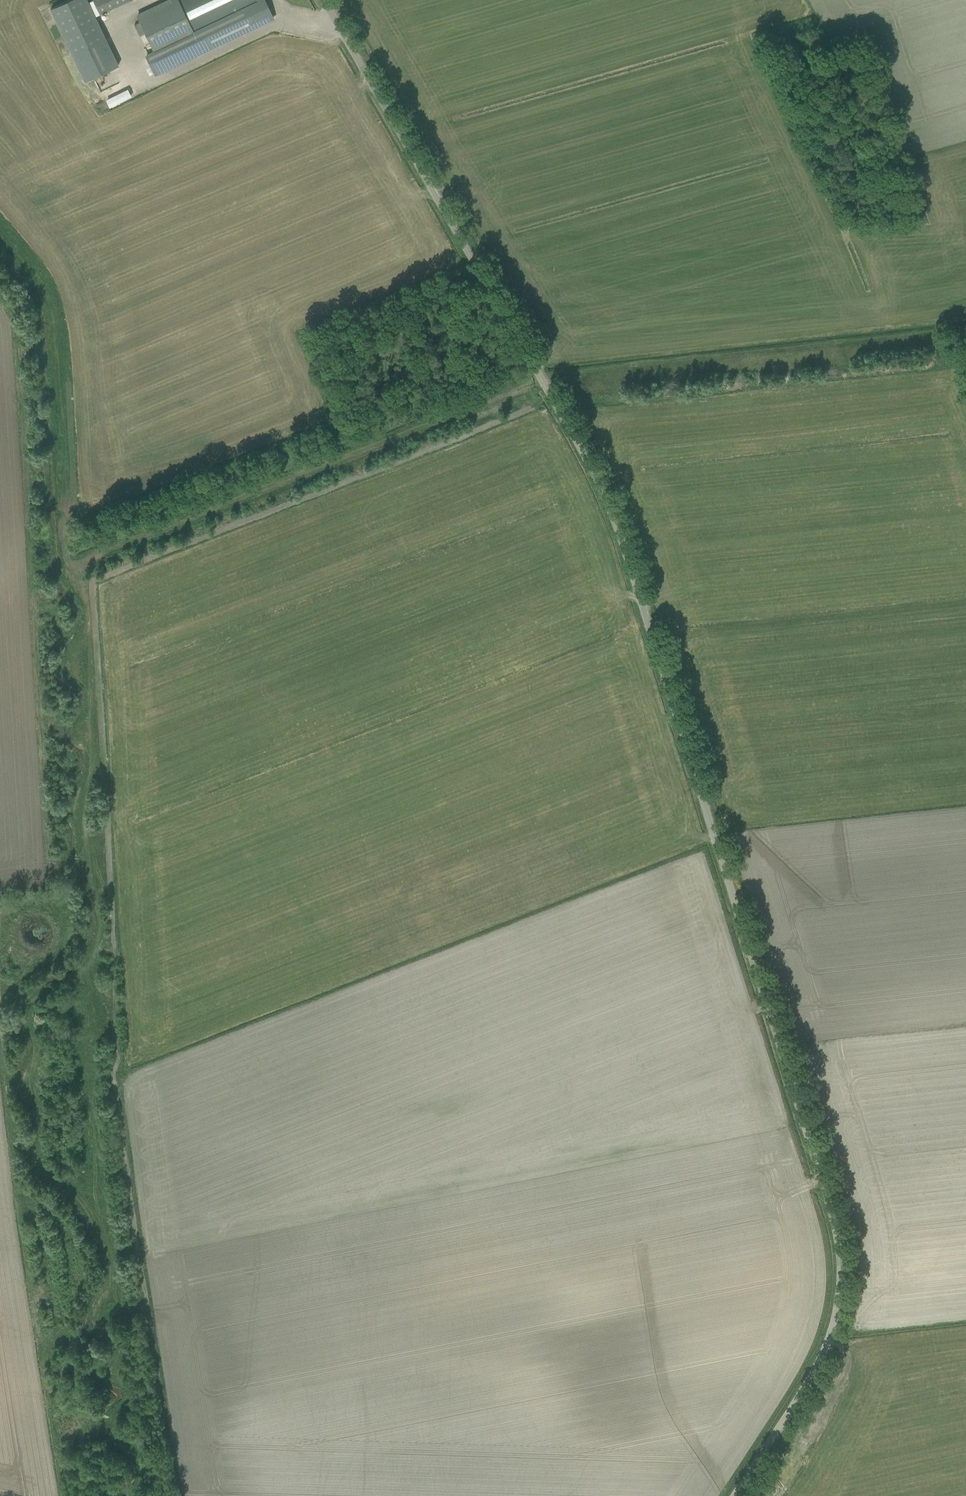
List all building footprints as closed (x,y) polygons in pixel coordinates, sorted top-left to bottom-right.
[(86,0),(69,0),(50,9),(85,82),(118,66),(86,0)] [(101,13),(128,0),(94,0),(101,13)] [(273,17),(265,0),(172,0),(137,17),(154,53),(146,57),(154,74),(273,17)]
